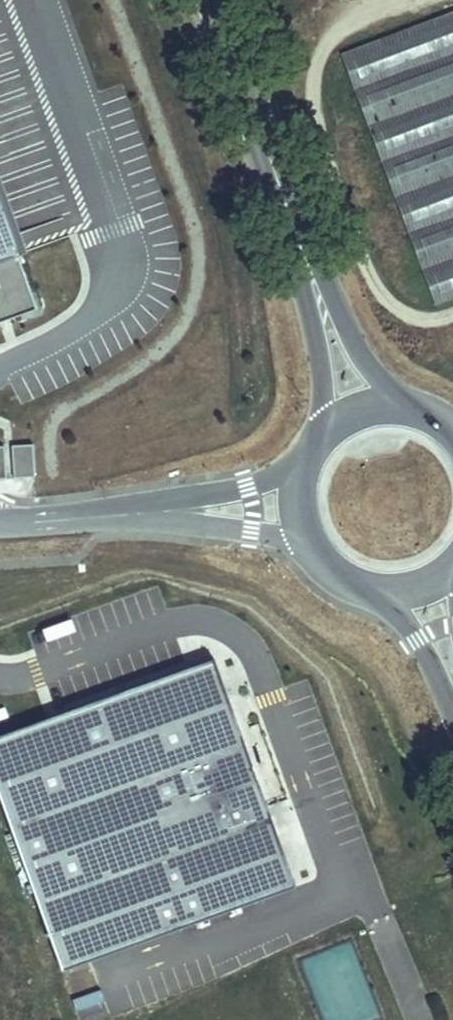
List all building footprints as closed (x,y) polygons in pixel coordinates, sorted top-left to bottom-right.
[(345,45),(423,297),(452,288),(452,12),(345,45)] [(0,212),(0,322),(35,309),(0,212)] [(34,477),(32,444),(11,446),(13,478),(34,477)] [(0,736),(0,795),(64,970),(296,885),(213,659),(0,736)] [(299,960),(324,1019),(368,1019),(378,1016),(347,941),(299,960)]
